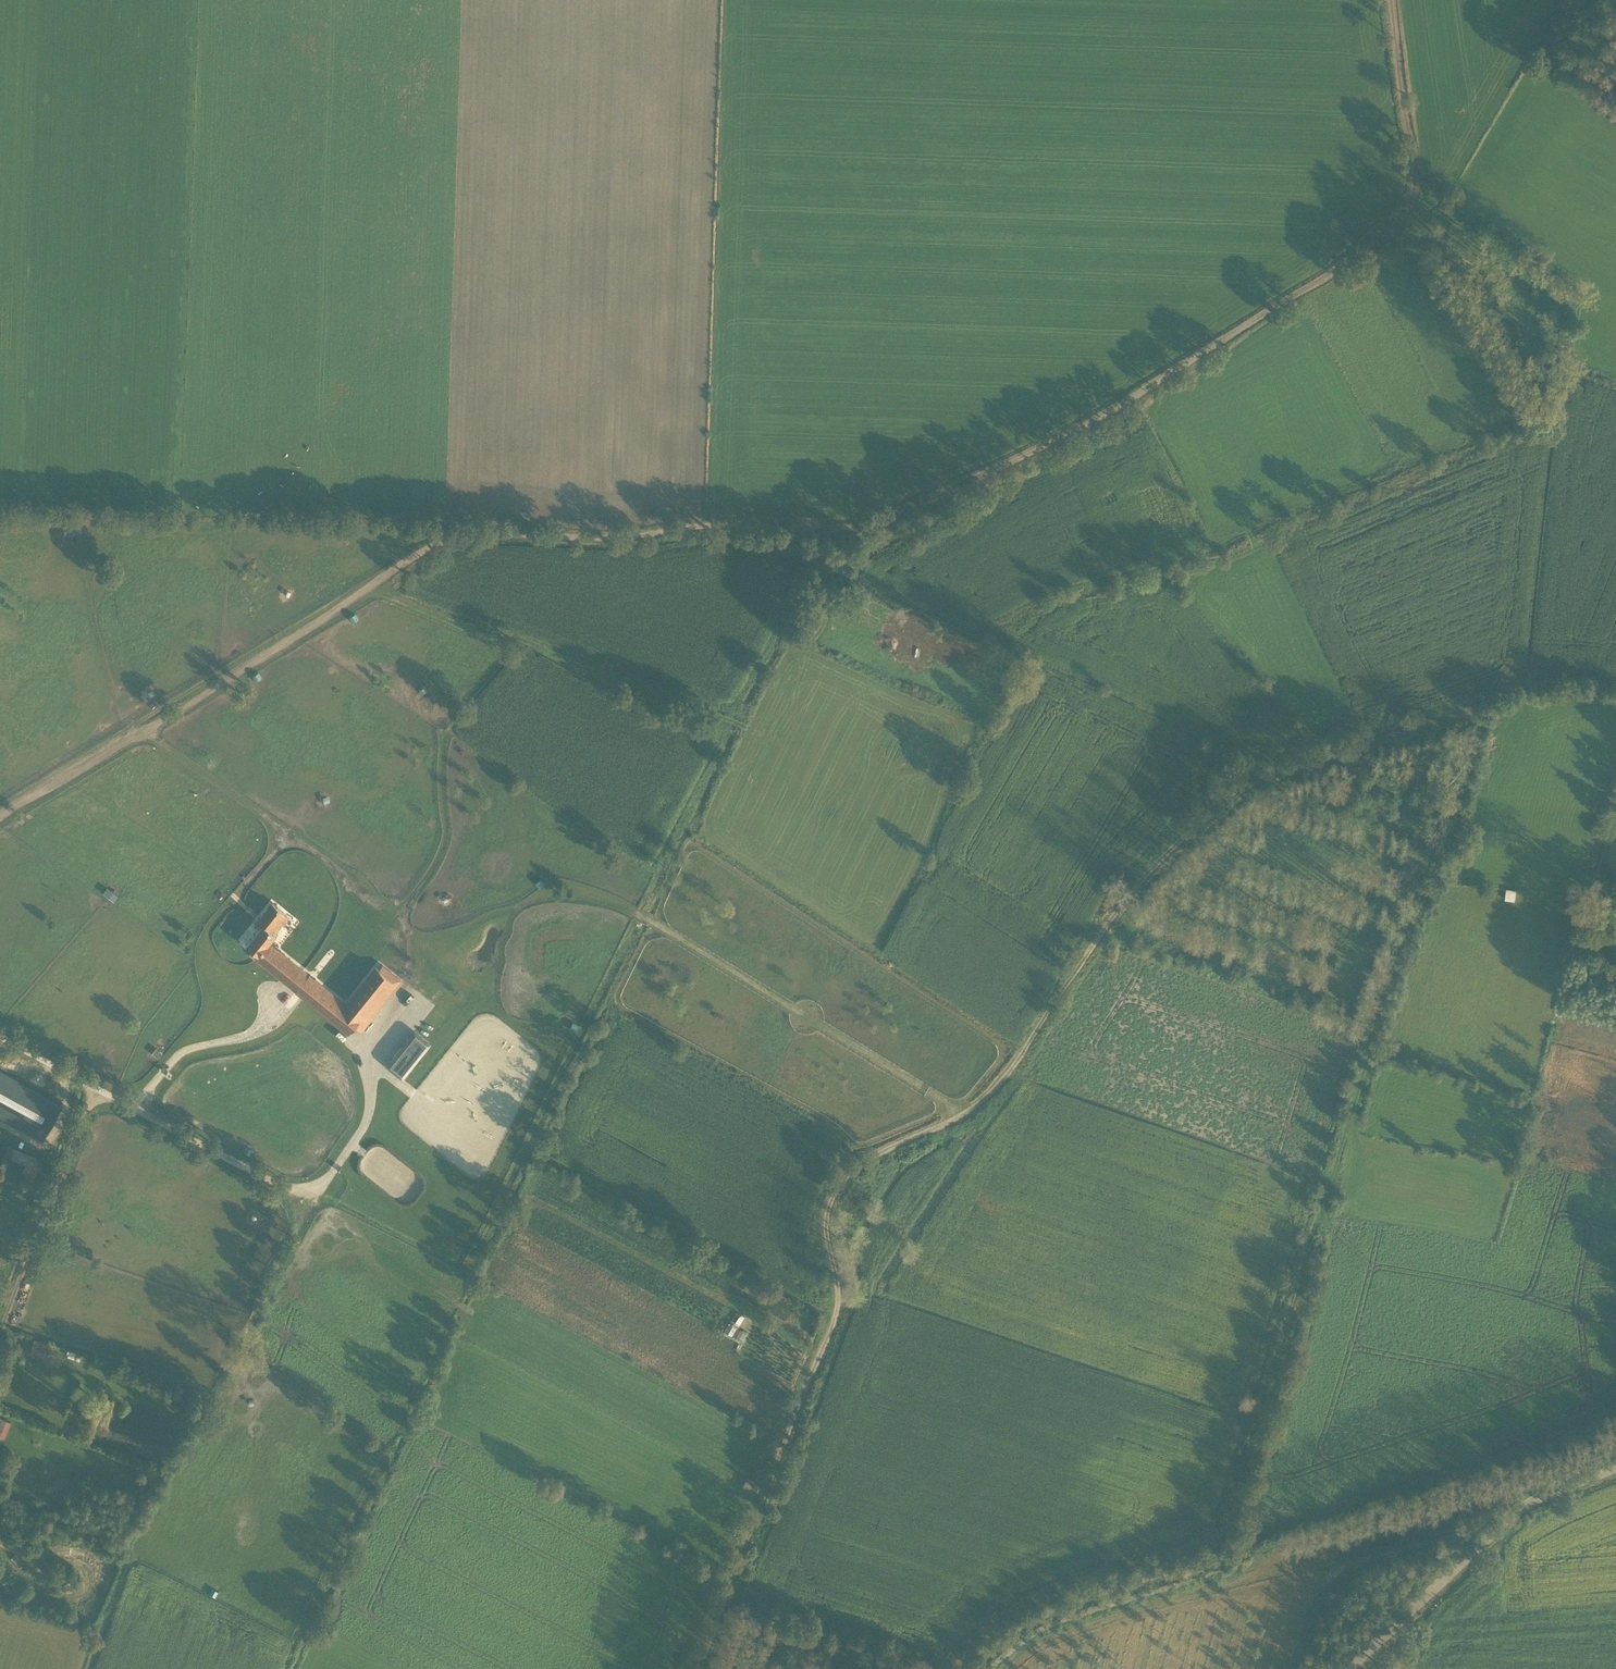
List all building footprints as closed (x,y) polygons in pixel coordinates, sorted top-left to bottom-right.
[(64,535),(82,534),(81,519),(64,519),(64,535)] [(1505,899),(1515,900),(1517,888),(1506,887),(1505,899)] [(259,935),(245,950),(274,975),(293,954),(278,941),(277,942),(267,933),(262,938),(259,935)] [(236,973),(245,963),(234,954),(225,964),(236,973)] [(351,1022),(356,1024),(358,1018),(371,1022),(378,1006),(370,1003),(366,1012),(356,1009),(351,1022)] [(296,1046),(301,1041),(285,1026),(280,1031),(296,1046)] [(14,1123),(32,1089),(0,1072),(0,1115),(14,1123)] [(25,1164),(22,1171),(34,1177),(42,1159),(8,1144),(3,1154),(25,1164)] [(78,1160),(91,1164),(96,1148),(83,1144),(78,1160)] [(172,1285),(175,1275),(158,1269),(155,1279),(172,1285)] [(741,1342),(747,1331),(738,1326),(744,1315),(739,1313),(734,1323),(729,1320),(722,1332),(741,1342)] [(616,1350),(627,1356),(631,1348),(621,1342),(616,1350)] [(0,1422),(0,1439),(6,1441),(11,1426),(0,1422)]
